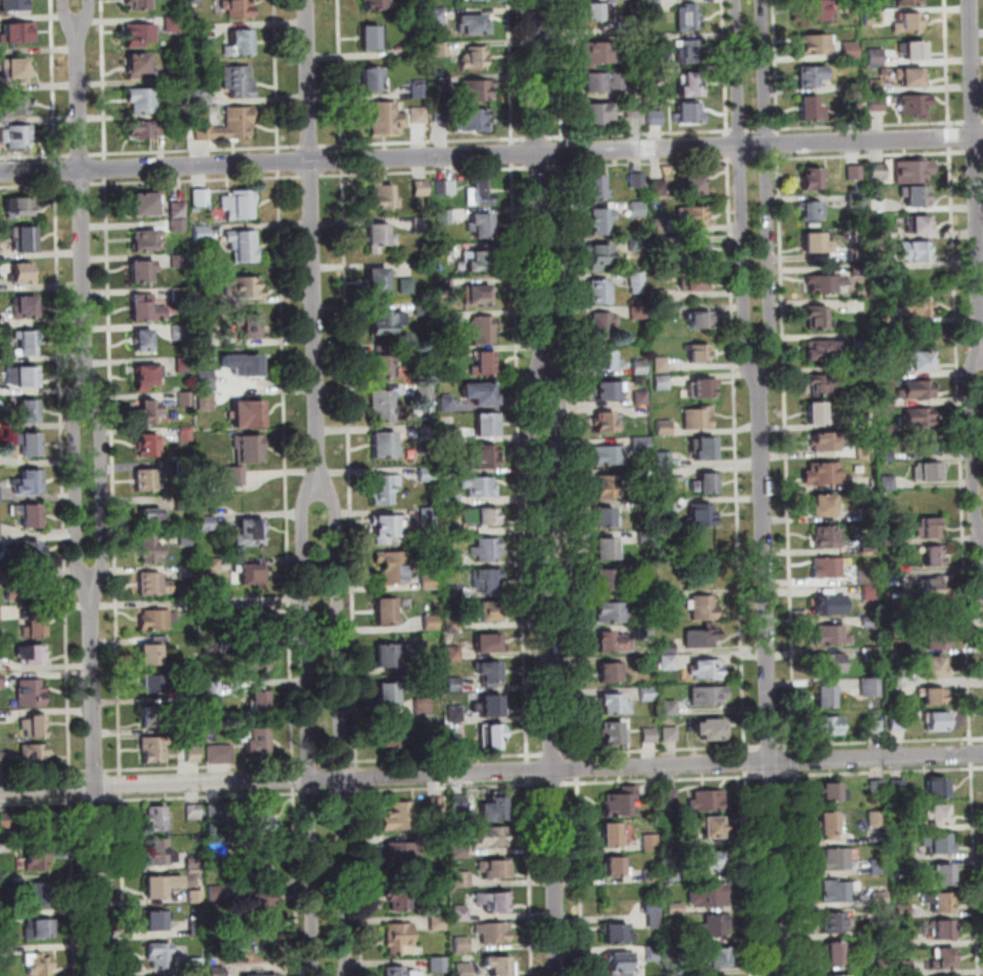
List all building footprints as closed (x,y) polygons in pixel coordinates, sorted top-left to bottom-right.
[(2,11),(2,0),(29,0),(29,10),(2,11)] [(125,4),(125,0),(151,0),(151,9),(130,9),(130,4),(125,4)] [(222,8),(222,0),(228,0),(247,0),(247,5),(252,5),(252,17),(228,18),(228,8),(222,8)] [(367,10),(366,0),(386,0),(386,9),(367,10)] [(646,14),(646,0),(661,0),(661,13),(646,14)] [(797,12),(797,0),(829,0),(829,19),(809,20),(809,25),(799,25),(799,20),(792,20),(792,12),(797,12)] [(843,9),(843,0),(856,0),(856,8),(843,9)] [(584,21),(584,3),(607,2),(608,8),(612,8),(612,21),(584,21)] [(679,31),(678,5),(697,5),(697,15),(701,15),(701,20),(699,20),(699,30),(679,31)] [(444,23),(430,23),(430,8),(444,8),(444,23)] [(865,25),(865,11),(881,10),(881,24),(865,25)] [(893,23),(901,23),(901,14),(920,13),(920,21),(923,21),(923,28),(920,28),(921,32),(893,33),(893,23)] [(459,15),(485,14),(485,21),(488,21),(488,33),(459,34),(459,15)] [(165,16),(182,16),(182,31),(166,32),(165,16)] [(620,32),(619,21),(631,21),(631,32),(620,32)] [(36,42),(2,43),(1,35),(6,35),(5,24),(36,23),(36,42)] [(127,47),(126,26),(155,25),(156,43),(145,43),(145,47),(127,47)] [(189,25),(203,25),(204,39),(189,39),(189,25)] [(364,50),(363,27),(385,26),(385,49),(364,50)] [(224,46),(231,46),(231,30),(251,29),(252,55),(225,55),(224,46)] [(646,50),(645,36),(661,35),(661,50),(646,50)] [(827,54),(802,54),(801,42),(804,42),(804,36),(833,35),(833,45),(831,45),(831,51),(827,51),(827,54)] [(625,49),(625,36),(639,36),(639,49),(625,49)] [(681,63),(681,47),(675,47),(675,41),(699,40),(700,63),(681,63)] [(924,40),(925,58),(905,59),(905,53),(900,53),(900,43),(905,43),(905,41),(924,40)] [(616,63),(595,63),(595,67),(585,67),(584,43),(615,42),(616,63)] [(857,59),(843,59),(842,42),(857,42),(857,59)] [(410,52),(410,43),(423,43),(423,52),(410,52)] [(434,56),(434,43),(448,43),(448,56),(434,56)] [(486,69),(468,69),(468,67),(462,68),(462,58),(463,58),(463,55),(465,54),(468,53),(468,47),(485,47),(486,69)] [(882,65),(868,65),(868,50),(882,49),(882,65)] [(140,78),(130,78),(130,73),(128,73),(127,66),(130,66),(129,54),(150,53),(150,72),(140,72),(140,78)] [(30,82),(21,82),(21,76),(10,76),(9,58),(29,57),(30,82)] [(224,88),(223,67),(250,66),(251,80),(254,80),(255,96),(231,97),(231,88),(224,88)] [(816,87),(800,88),(799,67),(825,66),(825,79),(816,79),(816,87)] [(901,86),(901,78),(895,78),(894,68),(901,68),(921,67),(922,85),(901,86)] [(386,91),(364,91),(364,69),(385,68),(386,91)] [(648,71),(661,71),(661,83),(648,84),(648,71)] [(680,85),(684,85),(684,72),(701,71),(702,95),(680,96),(680,85)] [(586,91),(586,74),(605,73),(606,91),(586,91)] [(612,89),(611,74),(625,73),(626,89),(612,89)] [(447,91),(434,91),(434,77),(447,77),(447,91)] [(427,99),(412,99),(412,84),(414,84),(414,80),(424,80),(424,84),(426,84),(427,99)] [(882,94),(869,95),(868,80),(882,80),(882,94)] [(490,100),(463,101),(462,81),(495,81),(495,87),(490,87),(490,100)] [(157,114),(134,114),(133,101),(129,101),(129,90),(156,89),(157,114)] [(4,117),(4,108),(10,108),(9,95),(29,94),(30,116),(4,117)] [(902,114),(901,95),(932,94),(932,105),(927,106),(927,118),(917,118),(917,113),(902,114)] [(800,119),(800,97),(816,97),(816,106),(822,106),(822,119),(800,119)] [(870,111),(870,98),(883,97),(883,111),(870,111)] [(373,135),(373,127),(372,127),(371,112),(366,112),(366,103),(397,102),(397,113),(407,113),(407,126),(402,126),(402,134),(373,135)] [(641,117),(627,117),(626,103),(641,102),(641,117)] [(702,110),(702,123),(679,123),(678,103),(697,102),(697,110),(702,110)] [(613,118),(605,119),(605,126),(587,126),(586,103),(613,103),(613,118)] [(171,117),(170,107),(185,106),(185,116),(171,117)] [(227,108),(253,107),(254,115),(251,115),(251,138),(227,139),(227,138),(212,138),(212,139),(196,140),(195,125),(212,125),(212,128),(227,128),(227,108)] [(412,123),(412,108),(426,107),(426,122),(412,123)] [(435,122),(435,108),(449,107),(449,122),(435,122)] [(462,131),(462,128),(457,128),(456,122),(462,122),(461,110),(489,109),(489,119),(493,119),(493,130),(462,131)] [(662,125),(649,125),(648,111),(662,111),(662,125)] [(130,136),(130,122),(167,121),(167,134),(151,134),(151,139),(134,139),(130,136)] [(10,149),(10,141),(2,142),(2,130),(9,130),(9,127),(33,126),(33,140),(30,140),(31,148),(10,149)] [(896,183),(895,162),(933,160),(933,174),(924,174),(924,182),(896,183)] [(871,165),(885,164),(886,179),(872,180),(871,165)] [(847,180),(847,167),(862,166),(862,180),(847,180)] [(803,189),(802,175),(805,175),(805,168),(820,167),(821,188),(803,189)] [(587,174),(605,173),(606,198),(587,198),(587,174)] [(632,188),(631,174),(644,173),(644,187),(632,188)] [(704,193),(685,194),(684,174),(703,174),(704,193)] [(468,205),(467,188),(475,187),(475,176),(486,176),(487,192),(491,192),(492,205),(468,205)] [(456,195),(438,195),(437,181),(455,180),(456,195)] [(665,180),(665,195),(651,196),(650,181),(665,180)] [(428,195),(415,196),(414,181),(428,181),(428,195)] [(399,208),(370,208),(369,196),(379,196),(378,185),(394,185),(394,196),(399,196),(399,208)] [(907,206),(906,196),(901,196),(900,187),(906,187),(906,186),(927,185),(927,206),(907,206)] [(193,206),(193,190),(210,189),(210,206),(193,206)] [(221,196),(232,196),(231,190),(255,190),(255,204),(254,204),(254,219),(222,219),(222,218),(214,218),(214,209),(222,209),(221,196)] [(134,215),(134,192),(158,191),(159,214),(134,215)] [(862,207),(849,208),(849,194),(862,193),(862,207)] [(14,215),(14,198),(32,197),(33,215),(14,215)] [(886,199),(886,212),(873,212),(872,199),(886,199)] [(823,220),(803,221),(802,201),(822,201),(823,220)] [(171,218),(170,202),(185,202),(185,217),(171,218)] [(643,202),(644,216),(631,217),(630,202),(643,202)] [(678,225),(678,209),(704,208),(705,224),(678,225)] [(591,209),(611,209),(612,234),(591,234),(591,209)] [(437,224),(437,210),(451,210),(451,224),(437,224)] [(472,213),(492,213),(493,237),(475,238),(475,232),(468,232),(468,223),(472,223),(472,213)] [(929,232),(911,233),(911,232),(907,232),(907,224),(906,224),(905,217),(911,217),(910,215),(929,215),(929,232)] [(414,233),(413,218),(429,217),(429,232),(414,233)] [(650,234),(650,220),(665,219),(665,234),(650,234)] [(185,232),(171,233),(171,220),(185,220),(185,232)] [(368,245),(368,224),(389,223),(389,233),(397,233),(397,245),(380,245),(380,253),(371,253),(370,245),(368,245)] [(210,239),(194,239),(194,226),(209,226),(210,239)] [(19,253),(19,249),(15,249),(15,239),(13,239),(13,227),(36,227),(37,252),(19,253)] [(158,229),(158,250),(134,251),(134,249),(133,249),(132,244),(134,242),(136,242),(135,229),(158,229)] [(886,229),(887,240),(874,241),(874,230),(886,229)] [(226,242),(226,231),(256,231),(256,248),(259,248),(259,262),(234,262),(233,249),(231,249),(231,242),(226,242)] [(830,252),(805,254),(804,232),(823,232),(823,241),(830,241),(830,252)] [(631,252),(630,237),(644,237),(644,251),(631,252)] [(715,259),(683,260),(682,242),(709,241),(710,249),(714,249),(715,259)] [(900,260),(899,243),(930,242),(931,262),(915,262),(915,259),(900,260)] [(591,244),(611,243),(612,263),(602,264),(602,270),(592,271),(591,244)] [(451,255),(437,255),(437,245),(451,245),(451,255)] [(865,261),(851,261),(851,248),(864,247),(865,261)] [(493,270),(468,271),(468,261),(463,261),(463,252),(490,252),(490,260),(493,260),(493,270)] [(173,269),(173,256),(187,255),(187,269),(173,269)] [(875,268),(874,256),(887,255),(887,267),(875,268)] [(132,261),(156,260),(156,270),(153,270),(153,281),(133,282),(132,261)] [(33,262),(33,281),(14,281),(14,263),(33,262)] [(852,277),(851,264),(865,263),(865,276),(852,277)] [(368,268),(388,267),(388,294),(368,295),(368,268)] [(687,290),(687,285),(680,285),(680,273),(708,271),(708,289),(687,290)] [(630,288),(630,274),(645,273),(645,287),(643,287),(643,293),(632,294),(632,287),(630,288)] [(809,293),(809,277),(842,275),(842,286),(837,286),(837,292),(809,293)] [(227,286),(227,277),(259,277),(259,289),(265,289),(265,295),(235,295),(235,286),(227,286)] [(400,293),(400,279),(413,278),(413,293),(400,293)] [(589,279),(609,279),(610,304),(590,304),(589,279)] [(438,280),(452,280),(452,294),(438,294),(438,280)] [(464,286),(469,286),(469,285),(491,284),(492,305),(464,306),(464,286)] [(189,288),(189,301),(175,302),(175,288),(189,288)] [(667,303),(652,304),(652,291),(667,290),(667,303)] [(133,294),(154,294),(154,307),(167,307),(167,320),(153,321),(134,322),(133,294)] [(15,318),(14,297),(38,296),(38,318),(15,318)] [(900,297),(925,297),(926,317),(900,317),(900,297)] [(430,315),(416,315),(415,301),(430,300),(430,315)] [(632,319),(631,306),(645,306),(646,319),(632,319)] [(807,306),(826,306),(827,328),(808,329),(807,306)] [(653,308),(668,308),(669,318),(653,318),(653,308)] [(372,334),(371,320),(375,319),(375,311),(394,311),(394,312),(404,312),(404,325),(394,325),(395,333),(372,334)] [(690,311),(712,311),(713,328),(691,329),(690,311)] [(592,312),(612,312),(613,340),(592,340),(592,312)] [(260,324),(258,324),(258,338),(240,338),(240,331),(243,331),(243,324),(234,324),(234,314),(260,313),(260,324)] [(454,327),(440,327),(440,313),(454,313),(454,327)] [(466,333),(466,326),(473,326),(473,317),(494,317),(495,331),(496,331),(496,343),(474,344),(473,333),(466,333)] [(186,324),(187,340),(173,340),(173,324),(186,324)] [(154,329),(154,349),(137,349),(137,329),(154,329)] [(38,330),(39,355),(15,356),(15,349),(22,349),(22,338),(16,338),(16,332),(22,332),(22,330),(38,330)] [(806,341),(839,339),(840,359),(807,361),(806,341)] [(689,345),(710,344),(710,362),(690,363),(689,345)] [(454,357),(440,358),(440,348),(454,348),(454,357)] [(590,351),(618,350),(618,370),(591,370),(590,351)] [(497,375),(472,375),(472,367),(478,367),(478,359),(475,359),(475,351),(496,351),(497,375)] [(911,351),(934,351),(934,370),(911,370),(911,351)] [(223,367),(223,354),(261,354),(261,375),(242,375),(234,375),(233,367),(223,367)] [(373,355),(393,355),(394,368),(397,368),(398,377),(373,378),(373,355)] [(178,372),(177,357),(190,357),(190,372),(178,372)] [(655,372),(655,358),(668,357),(668,371),(655,372)] [(647,374),(634,375),(634,360),(647,360),(647,374)] [(138,365),(159,365),(159,384),(148,384),(148,391),(139,391),(138,365)] [(9,383),(8,368),(39,367),(39,386),(19,387),(9,383)] [(199,371),(214,371),(214,387),(199,387),(199,371)] [(809,375),(834,374),(835,393),(809,395),(809,375)] [(669,390),(655,391),(655,377),(669,376),(669,390)] [(689,379),(714,378),(714,398),(690,399),(689,379)] [(596,381),(619,381),(619,399),(597,400),(596,381)] [(902,381),(931,381),(932,397),(902,397),(902,381)] [(464,398),(464,383),(494,382),(495,394),(498,394),(498,404),(474,405),(474,398),(464,398)] [(372,390),(395,390),(395,405),(405,405),(405,419),(396,419),(396,422),(373,423),(372,390)] [(648,405),(636,406),(635,391),(647,391),(648,405)] [(191,392),(192,406),(181,406),(181,392),(191,392)] [(214,411),(199,411),(199,393),(213,392),(214,411)] [(441,412),(441,398),(454,397),(454,412),(441,412)] [(262,399),(263,427),(234,428),(234,418),(229,418),(229,412),(234,412),(233,400),(262,399)] [(21,400),(39,400),(39,421),(22,422),(21,400)] [(143,400),(157,400),(157,402),(160,402),(160,414),(157,414),(157,423),(137,424),(137,410),(144,410),(143,400)] [(808,402),(824,401),(825,424),(809,425),(808,402)] [(904,408),(932,408),(932,425),(904,425),(904,408)] [(684,410),(713,409),(714,429),(685,430),(684,410)] [(596,412),(615,412),(616,432),(597,433),(596,412)] [(477,413),(501,413),(502,436),(478,437),(477,413)] [(657,435),(657,422),(671,422),(672,435),(657,435)] [(435,440),(421,441),(420,427),(435,426),(435,440)] [(181,427),(193,427),(193,441),(182,441),(181,427)] [(457,437),(442,437),(441,427),(457,427),(457,437)] [(811,433),(838,431),(839,450),(812,451),(811,433)] [(41,432),(42,455),(25,456),(24,443),(13,444),(13,434),(24,434),(24,433),(41,432)] [(402,457),(373,458),(373,433),(397,432),(397,448),(401,448),(402,457)] [(141,435),(160,435),(160,457),(142,457),(142,451),(139,451),(138,442),(141,442),(141,435)] [(228,486),(228,467),(240,467),(240,462),(237,462),(236,436),(262,436),(262,462),(245,463),(245,486),(228,486)] [(918,436),(938,436),(939,453),(918,454),(918,436)] [(650,451),(634,452),(633,437),(649,437),(650,451)] [(698,437),(716,437),(717,460),(699,461),(698,437)] [(476,469),(476,445),(497,444),(497,468),(476,469)] [(596,447),(624,446),(624,464),(596,464),(596,447)] [(658,466),(658,453),(672,452),(672,466),(658,466)] [(179,476),(179,462),(194,461),(194,476),(179,476)] [(808,462),(840,461),(841,483),(809,485),(808,462)] [(915,463),(940,463),(940,480),(915,480),(915,463)] [(420,468),(435,468),(435,482),(421,482),(420,468)] [(672,482),(659,483),(659,468),(672,468),(672,482)] [(16,494),(16,485),(21,485),(21,478),(23,478),(23,469),(42,469),(43,494),(16,494)] [(138,491),(138,470),(157,470),(157,491),(138,491)] [(638,470),(648,470),(648,481),(638,482),(638,470)] [(700,473),(718,473),(719,493),(701,494),(700,473)] [(375,505),(375,496),(372,496),(371,490),(375,490),(374,476),(401,475),(401,486),(395,486),(395,505),(375,505)] [(596,476),(616,475),(617,498),(596,498),(596,476)] [(469,478),(494,477),(494,484),(498,484),(498,497),(470,497),(469,488),(462,488),(462,479),(469,479),(469,478)] [(813,494),(834,493),(835,516),(814,517),(813,494)] [(444,496),(461,496),(461,505),(445,506),(444,496)] [(178,497),(189,497),(189,512),(178,512),(178,497)] [(640,514),(640,500),(652,500),(653,513),(640,514)] [(660,501),(674,500),(675,514),(660,514),(660,501)] [(691,504),(711,503),(712,527),(692,527),(691,504)] [(41,504),(42,527),(25,527),(25,505),(41,504)] [(162,508),(163,520),(159,520),(160,529),(143,529),(143,509),(162,508)] [(438,530),(423,530),(422,508),(437,508),(438,530)] [(498,508),(498,524),(480,525),(480,523),(464,524),(464,509),(498,508)] [(596,527),(596,508),(614,508),(615,527),(596,527)] [(407,515),(408,535),(398,535),(398,536),(390,536),(390,544),(376,544),(376,525),(372,525),(371,516),(407,515)] [(201,531),(201,516),(215,516),(215,531),(201,531)] [(919,518),(939,518),(939,538),(919,538),(919,518)] [(241,519),(266,519),(266,531),(265,531),(265,545),(241,545),(241,544),(236,544),(235,534),(241,534),(241,519)] [(459,536),(445,536),(444,525),(459,524),(459,536)] [(815,526),(840,525),(841,547),(816,548),(815,526)] [(653,544),(641,544),(640,531),(653,531),(653,544)] [(181,546),(181,532),(194,532),(195,546),(181,546)] [(143,537),(156,537),(156,545),(163,545),(163,563),(143,563),(143,556),(140,556),(140,546),(143,546),(143,537)] [(597,560),(596,539),(617,537),(618,559),(597,560)] [(479,562),(478,555),(472,555),(471,548),(478,548),(478,539),(503,538),(504,553),(499,553),(499,561),(479,562)] [(23,541),(41,541),(41,546),(43,545),(44,561),(17,561),(17,551),(23,551),(23,541)] [(924,546),(942,546),(942,566),(925,566),(924,546)] [(376,552),(407,552),(407,560),(418,560),(418,572),(407,572),(407,585),(383,585),(382,563),(376,563),(376,552)] [(446,568),(446,554),(460,553),(461,568),(446,568)] [(814,559),(842,558),(842,578),(815,579),(814,559)] [(221,574),(207,574),(206,559),(220,559),(221,574)] [(641,577),(640,564),(653,563),(653,577),(641,577)] [(264,564),(265,585),(242,585),(242,565),(264,564)] [(195,566),(195,579),(182,579),(181,566),(195,566)] [(597,591),(597,569),(615,569),(616,591),(597,591)] [(474,570),(501,570),(501,580),(498,580),(499,594),(485,594),(485,587),(474,588),(474,570)] [(162,573),(162,582),(173,581),(173,593),(162,593),(162,595),(142,596),(141,573),(162,573)] [(423,590),(423,575),(438,575),(438,590),(423,590)] [(8,601),(8,587),(14,586),(14,578),(42,577),(43,598),(20,599),(20,601),(8,601)] [(923,579),(941,579),(941,596),(923,596),(923,579)] [(460,587),(460,599),(447,599),(447,587),(460,587)] [(661,593),(674,592),(675,605),(661,606),(661,593)] [(640,605),(639,594),(650,594),(651,604),(640,605)] [(817,595),(847,594),(848,615),(817,616),(817,595)] [(692,596),(716,595),(717,620),(693,621),(692,596)] [(201,599),(217,599),(217,612),(202,613),(201,599)] [(378,625),(377,600),(399,599),(399,624),(378,625)] [(180,610),(180,600),(195,600),(195,610),(180,610)] [(480,622),(480,610),(474,610),(474,604),(480,603),(480,602),(500,601),(501,622),(480,622)] [(598,624),(597,604),(627,602),(628,622),(598,624)] [(926,604),(945,604),(945,621),(926,621),(926,604)] [(240,605),(263,605),(263,629),(241,629),(240,605)] [(29,611),(45,611),(45,635),(23,636),(23,628),(30,628),(29,611)] [(145,611),(171,611),(171,613),(177,613),(177,621),(171,621),(171,629),(142,630),(142,615),(145,615),(145,611)] [(425,616),(439,616),(439,629),(425,629),(425,616)] [(447,631),(447,617),(462,617),(462,631),(447,631)] [(817,626),(845,625),(845,644),(818,646),(817,626)] [(655,639),(640,640),(640,626),(655,626),(655,639)] [(686,631),(719,629),(719,647),(687,648),(686,631)] [(925,629),(945,629),(945,649),(925,649),(925,629)] [(600,653),(599,632),(632,630),(633,651),(600,653)] [(501,634),(502,652),(478,653),(478,634),(501,634)] [(219,641),(219,655),(204,655),(204,641),(219,641)] [(676,654),(663,654),(662,644),(675,643),(676,654)] [(46,663),(40,663),(40,664),(25,665),(25,663),(21,663),(21,646),(45,645),(46,663)] [(163,665),(143,665),(142,645),(162,645),(163,665)] [(399,667),(378,667),(377,645),(406,645),(406,654),(399,654),(399,667)] [(461,647),(461,661),(448,662),(448,647),(461,647)] [(243,670),(243,651),(264,650),(264,658),(269,658),(269,669),(243,670)] [(654,669),(641,670),(640,654),(653,653),(654,669)] [(816,655),(845,654),(846,673),(817,674),(816,655)] [(676,669),(662,670),(662,656),(676,656),(676,669)] [(923,656),(944,656),(944,678),(923,678),(923,656)] [(440,658),(440,672),(427,672),(427,658),(440,658)] [(695,661),(721,660),(722,678),(695,679),(695,661)] [(479,663),(501,663),(502,682),(495,682),(495,687),(485,687),(484,674),(479,674),(479,663)] [(600,664),(622,663),(622,682),(601,683),(600,664)] [(174,692),(146,693),(145,675),(168,674),(169,683),(173,683),(174,692)] [(859,677),(859,696),(879,696),(879,677),(859,677)] [(462,692),(450,692),(449,678),(461,678),(462,692)] [(19,680),(42,680),(42,685),(46,685),(46,706),(20,707),(19,680)] [(222,695),(205,695),(205,683),(222,682),(222,695)] [(379,684),(400,683),(400,705),(380,705),(379,684)] [(818,708),(817,687),(839,686),(840,704),(836,704),(836,707),(818,708)] [(943,686),(921,686),(921,704),(943,704),(943,686)] [(641,687),(655,687),(656,701),(642,701),(641,687)] [(723,705),(692,707),(691,688),(728,687),(729,700),(723,700),(723,705)] [(197,689),(198,702),(184,702),(184,690),(197,689)] [(270,692),(270,715),(255,715),(254,692),(270,692)] [(503,695),(503,717),(483,718),(482,696),(503,695)] [(632,713),(605,715),(604,705),(601,705),(601,696),(624,695),(624,701),(631,701),(632,713)] [(416,699),(431,699),(432,713),(417,714),(416,699)] [(677,716),(664,717),(663,701),(677,701),(677,716)] [(450,722),(449,708),(463,707),(463,722),(450,722)] [(145,708),(164,708),(164,726),(145,727),(145,708)] [(924,730),(948,730),(948,711),(924,711),(924,730)] [(30,715),(48,715),(48,738),(30,738),(30,736),(28,736),(28,729),(23,729),(23,720),(30,720),(30,715)] [(187,732),(187,718),(200,717),(201,732),(187,732)] [(819,736),(818,719),(842,718),(843,735),(819,736)] [(703,741),(703,735),(697,735),(696,723),(702,723),(702,720),(723,719),(724,740),(703,741)] [(407,746),(384,746),(383,722),(403,721),(403,733),(407,733),(407,746)] [(604,723),(624,722),(624,744),(605,745),(604,723)] [(505,742),(501,742),(501,750),(483,750),(482,725),(505,725),(505,742)] [(664,741),(663,728),(678,727),(679,741),(664,741)] [(249,752),(249,740),(252,740),(251,729),(271,728),(271,752),(249,752)] [(643,743),(643,729),(656,729),(657,742),(643,743)] [(465,755),(450,755),(449,737),(465,736),(465,755)] [(143,738),(167,738),(169,739),(169,742),(167,745),(164,745),(164,756),(168,756),(168,762),(146,762),(146,752),(144,752),(143,738)] [(441,739),(441,754),(428,754),(428,739),(441,739)] [(49,757),(44,757),(44,764),(23,764),(22,745),(48,745),(49,757)] [(208,746),(234,745),(235,763),(209,764),(208,746)] [(189,763),(188,746),(201,746),(201,763),(189,763)] [(892,780),(906,780),(907,794),(892,795),(892,780)] [(930,798),(929,781),(949,780),(950,797),(930,798)] [(871,797),(870,781),(885,781),(886,796),(871,797)] [(848,800),(824,801),(823,794),(822,794),(821,786),(823,786),(823,784),(842,783),(842,790),(848,790),(848,800)] [(634,814),(634,784),(619,784),(619,793),(601,793),(601,814),(634,814)] [(676,787),(663,787),(663,804),(676,804),(676,787)] [(687,788),(687,809),(721,809),(721,788),(687,788)] [(430,798),(444,798),(444,813),(430,813),(430,798)] [(483,822),(482,804),(491,804),(491,798),(507,798),(508,822),(483,822)] [(413,829),(384,830),(384,818),(388,818),(388,812),(392,812),(392,803),(413,803),(413,829)] [(210,804),(225,804),(225,818),(210,818),(210,804)] [(932,805),(950,804),(951,825),(932,826),(932,820),(926,820),(925,811),(932,811),(932,805)] [(188,820),(188,805),(202,805),(202,819),(188,820)] [(151,832),(150,807),(166,807),(167,816),(172,815),(172,824),(167,824),(168,831),(151,832)] [(249,831),(248,808),(269,808),(270,816),(274,816),(274,830),(249,831)] [(870,826),(869,812),(885,812),(886,826),(870,826)] [(822,836),(821,814),(839,813),(840,835),(837,835),(837,840),(825,841),(825,835),(822,836)] [(9,828),(0,828),(0,814),(8,814),(9,828)] [(701,836),(721,836),(721,814),(701,814),(701,836)] [(27,833),(45,833),(44,820),(27,821),(27,833)] [(601,845),(622,845),(622,821),(601,821),(601,845)] [(474,848),(474,841),(471,841),(471,829),(508,828),(508,847),(474,848)] [(678,831),(663,831),(664,842),(678,841),(678,831)] [(642,848),(657,848),(656,832),(642,833),(642,848)] [(951,834),(951,844),(954,844),(954,853),(929,855),(929,846),(923,847),(923,836),(932,836),(932,835),(951,834)] [(434,849),(433,835),(445,835),(445,849),(434,849)] [(171,864),(152,864),(151,840),(170,839),(171,853),(178,853),(179,862),(171,862),(171,864)] [(9,851),(0,852),(0,843),(9,843),(9,851)] [(227,857),(211,857),(211,843),(226,843),(227,857)] [(382,844),(418,843),(418,855),(411,855),(412,863),(382,863),(382,844)] [(275,861),(271,862),(272,871),(251,871),(251,851),(267,851),(267,846),(274,846),(275,861)] [(454,846),(467,846),(468,858),(454,859),(454,846)] [(29,848),(50,847),(51,861),(50,861),(50,870),(28,870),(27,855),(29,855),(29,848)] [(851,870),(823,871),(822,850),(850,849),(850,850),(857,850),(858,860),(850,860),(851,870)] [(701,867),(720,867),(720,850),(701,850),(701,867)] [(604,874),(628,874),(628,855),(604,855),(604,874)] [(202,858),(202,869),(188,869),(188,859),(202,858)] [(887,859),(887,874),(872,875),(872,860),(887,859)] [(509,862),(509,879),(486,879),(486,872),(480,872),(480,862),(509,862)] [(896,877),(895,862),(909,862),(909,876),(896,877)] [(955,865),(956,885),(936,886),(936,866),(955,865)] [(645,868),(645,879),(658,878),(658,867),(645,868)] [(682,867),(667,867),(668,879),(682,879),(682,867)] [(471,873),(471,888),(455,888),(455,873),(471,873)] [(446,889),(432,889),(432,875),(446,875),(446,889)] [(11,886),(0,886),(0,878),(11,877),(11,886)] [(148,877),(184,877),(185,888),(168,888),(168,898),(149,899),(148,877)] [(724,882),(696,882),(696,892),(687,892),(687,905),(724,905),(724,882)] [(825,903),(825,884),(859,882),(860,891),(853,892),(853,902),(825,903)] [(32,907),(31,883),(52,883),(53,906),(32,907)] [(393,911),(392,902),(389,902),(389,896),(386,896),(386,886),(414,885),(415,910),(393,911)] [(211,902),(210,887),(225,886),(226,902),(211,902)] [(191,891),(206,891),(206,903),(192,903),(191,891)] [(888,906),(874,907),(873,892),(888,891),(888,906)] [(254,914),(253,893),(274,892),(274,914),(254,914)] [(477,904),(477,894),(510,893),(510,913),(491,913),(491,910),(487,910),(487,904),(477,904)] [(936,913),(935,894),(956,893),(957,912),(936,913)] [(645,926),(658,926),(658,898),(645,898),(645,926)] [(684,901),(669,902),(670,911),(685,910),(684,901)] [(912,919),(898,920),(898,905),(911,905),(912,919)] [(455,909),(469,909),(470,922),(456,922),(455,909)] [(1,924),(1,910),(11,910),(11,924),(1,924)] [(173,921),(168,921),(169,931),(149,931),(149,912),(173,912),(173,921)] [(726,913),(697,913),(697,936),(726,936),(726,913)] [(824,914),(847,913),(847,920),(853,920),(853,927),(848,927),(848,934),(825,934),(824,914)] [(447,930),(432,931),(432,917),(447,917),(447,930)] [(34,921),(54,920),(54,938),(27,938),(27,929),(34,929),(34,921)] [(204,934),(192,935),(191,921),(203,921),(204,934)] [(930,929),(930,922),(955,921),(956,939),(937,940),(936,928),(930,929)] [(623,922),(603,922),(603,941),(632,941),(632,931),(623,931),(623,922)] [(413,924),(414,946),(413,946),(413,955),(391,955),(391,947),(388,947),(388,924),(413,924)] [(476,925),(510,924),(511,943),(484,944),(484,933),(476,933),(476,925)] [(456,938),(470,937),(471,952),(457,953),(456,938)] [(233,948),(220,948),(220,939),(233,939),(233,948)] [(845,943),(846,965),(830,966),(829,944),(845,943)] [(149,945),(172,944),(173,968),(154,969),(154,961),(149,961),(149,945)] [(647,945),(648,960),(662,960),(662,945),(647,945)] [(706,966),(727,966),(727,946),(706,946),(706,966)] [(12,957),(0,957),(0,947),(11,947),(12,957)] [(957,949),(957,969),(933,970),(933,961),(935,961),(935,950),(957,949)] [(610,951),(610,973),(630,973),(630,951),(610,951)] [(51,969),(52,975),(36,975),(29,975),(29,966),(26,966),(26,954),(45,954),(45,958),(53,958),(54,969),(51,969)] [(516,964),(516,975),(493,975),(492,968),(486,968),(486,958),(511,957),(511,964),(516,964)] [(191,959),(204,958),(205,973),(191,973),(191,959)] [(432,974),(431,959),(447,958),(448,974),(432,974)] [(878,969),(878,960),(891,959),(891,968),(878,969)] [(913,961),(914,975),(900,975),(899,961),(913,961)] [(457,964),(473,964),(473,974),(458,974),(457,964)] [(226,967),(227,975),(212,975),(211,968),(226,967)] [(423,973),(423,975),(386,975),(386,968),(406,968),(406,972),(415,972),(416,973),(423,973)]
